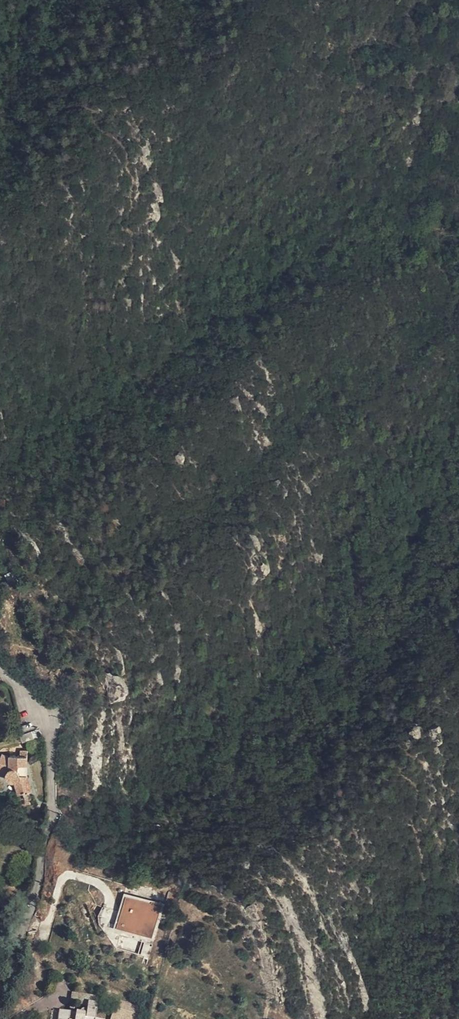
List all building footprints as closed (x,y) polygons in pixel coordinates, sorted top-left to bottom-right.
[(17,756),(14,760),(11,758),(6,756),(4,761),(0,759),(0,769),(11,774),(11,780),(18,784),(21,794),(25,794),(31,793),(33,792),(30,775),(30,752),(24,751),(23,757),(17,755),(17,756)] [(155,901),(120,891),(111,922),(146,933),(155,901)] [(93,1002),(66,995),(64,1007),(77,1010),(75,1018),(55,1014),(54,1018),(88,1018),(93,1002)] [(129,1014),(113,1006),(106,1018),(128,1018),(129,1014)]
